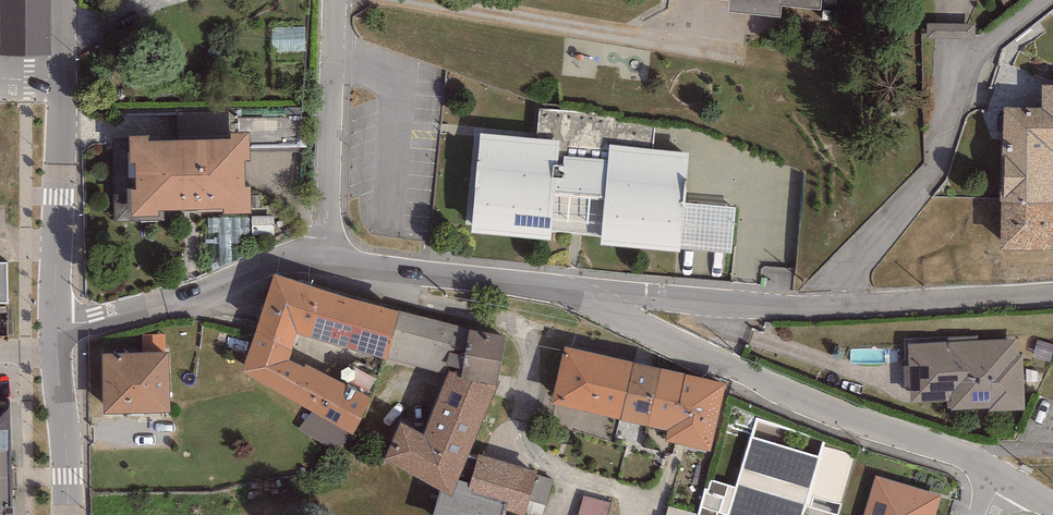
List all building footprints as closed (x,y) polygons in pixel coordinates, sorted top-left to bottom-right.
[(52,64),(51,0),(0,0),(0,65),(52,64)] [(1038,85),(1038,101),(998,102),(1001,248),(1052,247),(1051,160),(1052,160),(1052,84),(1038,85)] [(145,133),(126,134),(127,159),(132,158),(134,188),(127,188),(128,211),(154,210),(153,206),(224,202),(224,210),(247,208),(246,183),(242,183),(241,158),(248,158),(246,127),(224,128),(224,136),(147,140),(145,133)] [(551,141),(474,134),(466,234),(678,252),(688,146),(606,139),(605,159),(550,154),(551,141)] [(6,257),(0,258),(0,299),(8,299),(6,257)] [(273,271),(238,366),(355,432),(374,398),(290,359),(301,333),(446,372),(423,429),(398,425),(382,454),(449,488),(505,338),(273,271)] [(1016,341),(907,348),(911,405),(946,403),(955,414),(1020,410),(1016,341)] [(726,380),(565,346),(552,400),(668,426),(666,439),(710,450),(726,380)] [(165,348),(98,353),(103,410),(169,405),(165,348)] [(15,400),(0,400),(0,514),(18,514),(15,400)] [(757,420),(738,487),(707,478),(696,514),(839,514),(858,449),(757,420)] [(479,456),(466,499),(519,514),(524,514),(537,474),(479,456)] [(875,476),(864,514),(937,514),(942,494),(875,476)] [(613,500),(584,492),(578,514),(609,514),(613,500)]
